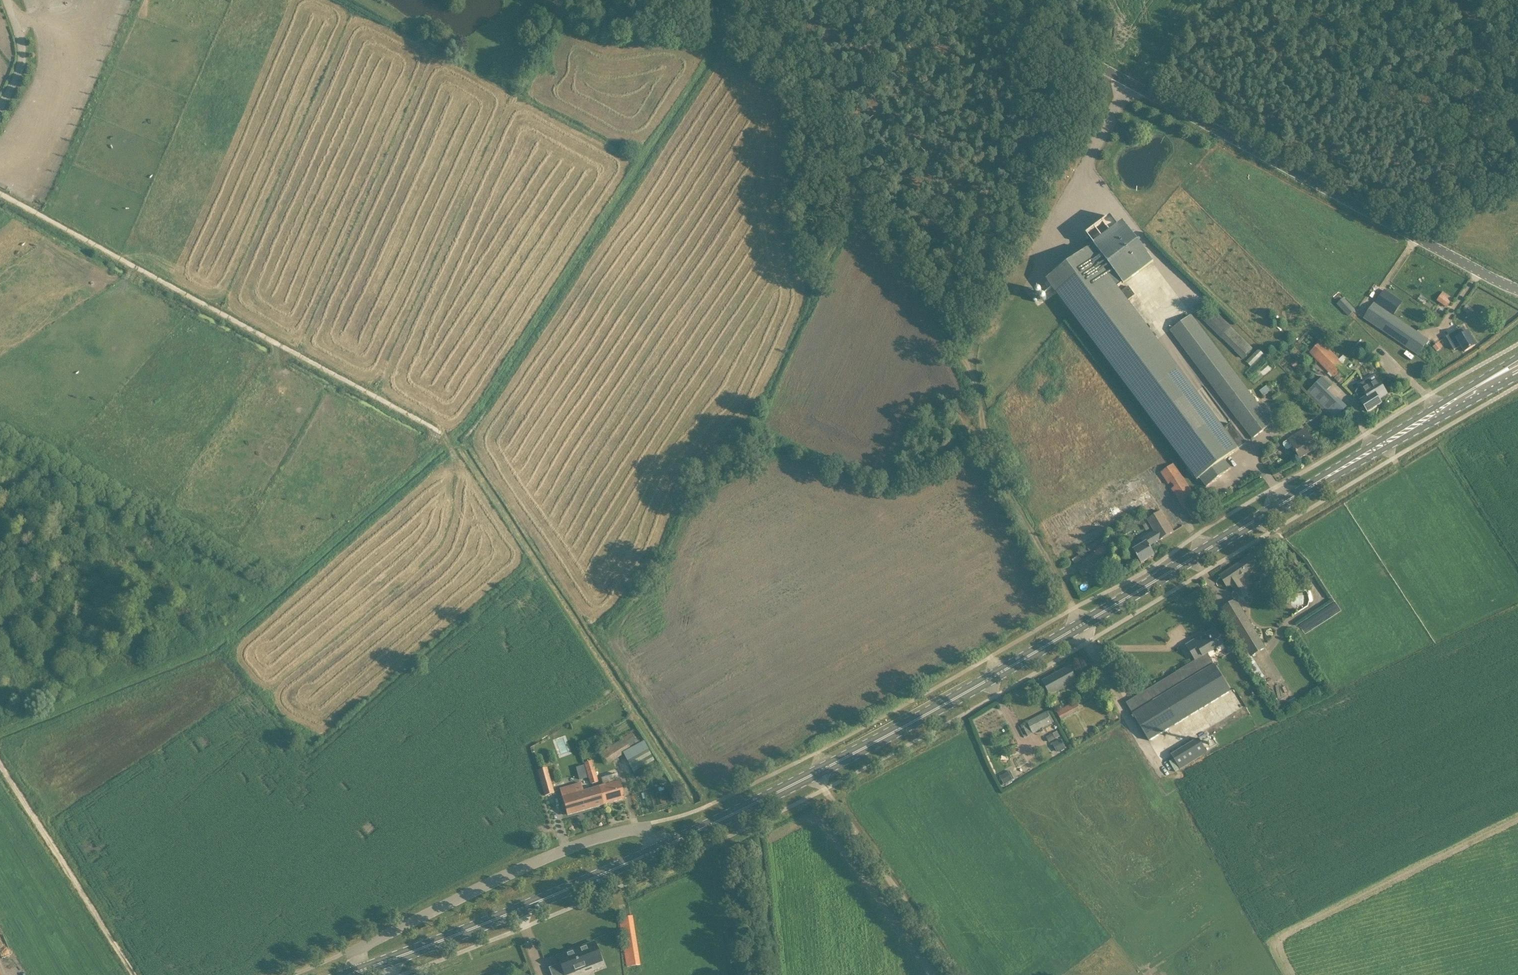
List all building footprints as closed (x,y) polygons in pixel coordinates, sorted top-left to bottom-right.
[(1048,279),(1058,292),(1184,460),(1183,460),(1197,480),(1200,478),(1207,487),(1231,469),(1224,460),(1246,444),(1231,424),(1222,430),(1116,289),(1153,262),(1124,223),(1048,279)] [(1121,291),(1121,292),(1127,301),(1134,296),(1135,295),(1128,286),(1121,291)] [(1392,315),(1397,308),(1401,310),(1404,304),(1401,302),(1385,290),(1376,304),(1375,304),(1365,319),(1418,355),(1429,340),(1392,315)] [(1441,295),(1437,301),(1447,307),(1450,301),(1441,295)] [(1349,316),(1350,315),(1355,310),(1343,298),(1337,304),(1349,316)] [(1171,330),(1219,394),(1253,438),(1272,424),(1191,316),(1171,330)] [(1230,328),(1222,337),(1244,358),(1252,350),(1230,328)] [(1462,335),(1450,343),(1454,350),(1462,346),(1465,352),(1476,346),(1468,332),(1462,335)] [(1310,352),(1315,358),(1326,369),(1334,376),(1336,378),(1341,383),(1352,373),(1345,366),(1339,360),(1321,342),(1310,352)] [(1251,366),(1263,354),(1258,350),(1246,361),(1251,366)] [(1347,407),(1338,398),(1336,399),(1327,390),(1331,386),(1332,385),(1329,382),(1323,376),(1308,392),(1332,416),(1335,419),(1345,409),(1347,407)] [(1382,404),(1378,398),(1387,392),(1377,377),(1370,382),(1368,379),(1365,381),(1367,385),(1364,387),(1366,391),(1358,396),(1361,401),(1368,412),(1382,404)] [(1293,447),(1300,458),(1318,448),(1305,428),(1283,442),(1283,444),(1286,449),(1288,450),(1293,447)] [(1174,487),(1171,489),(1185,509),(1187,508),(1194,520),(1205,513),(1201,506),(1174,464),(1161,472),(1168,484),(1171,482),(1174,487)] [(1174,532),(1161,511),(1147,519),(1155,532),(1160,540),(1174,532)] [(1150,546),(1160,540),(1155,532),(1142,540),(1144,544),(1134,550),(1142,563),(1155,555),(1150,546)] [(1094,552),(1082,560),(1075,564),(1081,574),(1082,577),(1089,573),(1091,577),(1104,569),(1098,557),(1101,556),(1108,551),(1105,545),(1104,546),(1098,549),(1094,552)] [(1085,548),(1077,553),(1079,556),(1081,558),(1088,554),(1085,548)] [(1246,592),(1244,588),(1238,579),(1259,566),(1252,555),(1220,576),(1227,586),(1231,584),(1239,597),(1240,598),(1242,599),(1244,598),(1245,598),(1246,596),(1247,594),(1246,592)] [(1304,591),(1304,588),(1304,584),(1302,584),(1293,565),(1284,569),(1290,583),(1290,592),(1292,592),(1304,593),(1304,591)] [(1236,600),(1223,609),(1238,631),(1254,655),(1267,646),(1249,620),(1236,600)] [(1127,703),(1150,741),(1231,691),(1215,664),(1214,665),(1208,654),(1223,644),(1229,655),(1236,650),(1230,640),(1224,644),(1214,629),(1206,633),(1187,645),(1194,657),(1196,660),(1145,691),(1127,703)] [(1295,634),(1290,637),(1294,644),(1299,641),(1295,634)] [(1078,681),(1075,676),(1070,667),(1043,682),(1051,696),(1078,681)] [(1076,701),(1057,711),(1061,720),(1080,710),(1076,701)] [(1031,735),(1056,722),(1050,711),(1025,724),(1022,726),(1021,726),(1022,728),(1024,728),(1028,736),(1031,735)] [(607,764),(631,749),(637,745),(634,740),(630,734),(601,753),(607,764)] [(1172,755),(1180,769),(1207,753),(1199,738),(1172,755)] [(1061,739),(1054,742),(1059,752),(1066,748),(1061,739)] [(598,782),(596,775),(592,761),(584,763),(591,784),(598,782)] [(545,796),(554,793),(547,768),(537,771),(545,796)] [(1000,777),(1004,785),(1013,780),(1008,772),(1000,777)] [(603,786),(595,788),(597,792),(599,792),(604,804),(624,798),(620,781),(619,781),(617,774),(601,778),(603,786)] [(604,805),(604,804),(599,792),(597,792),(595,788),(594,789),(583,792),(581,784),(560,789),(568,815),(604,805)] [(644,803),(652,802),(651,789),(643,790),(644,803)] [(620,918),(621,928),(627,967),(639,965),(632,916),(620,918)] [(594,942),(557,956),(565,974),(567,974),(602,961),(594,942)]
